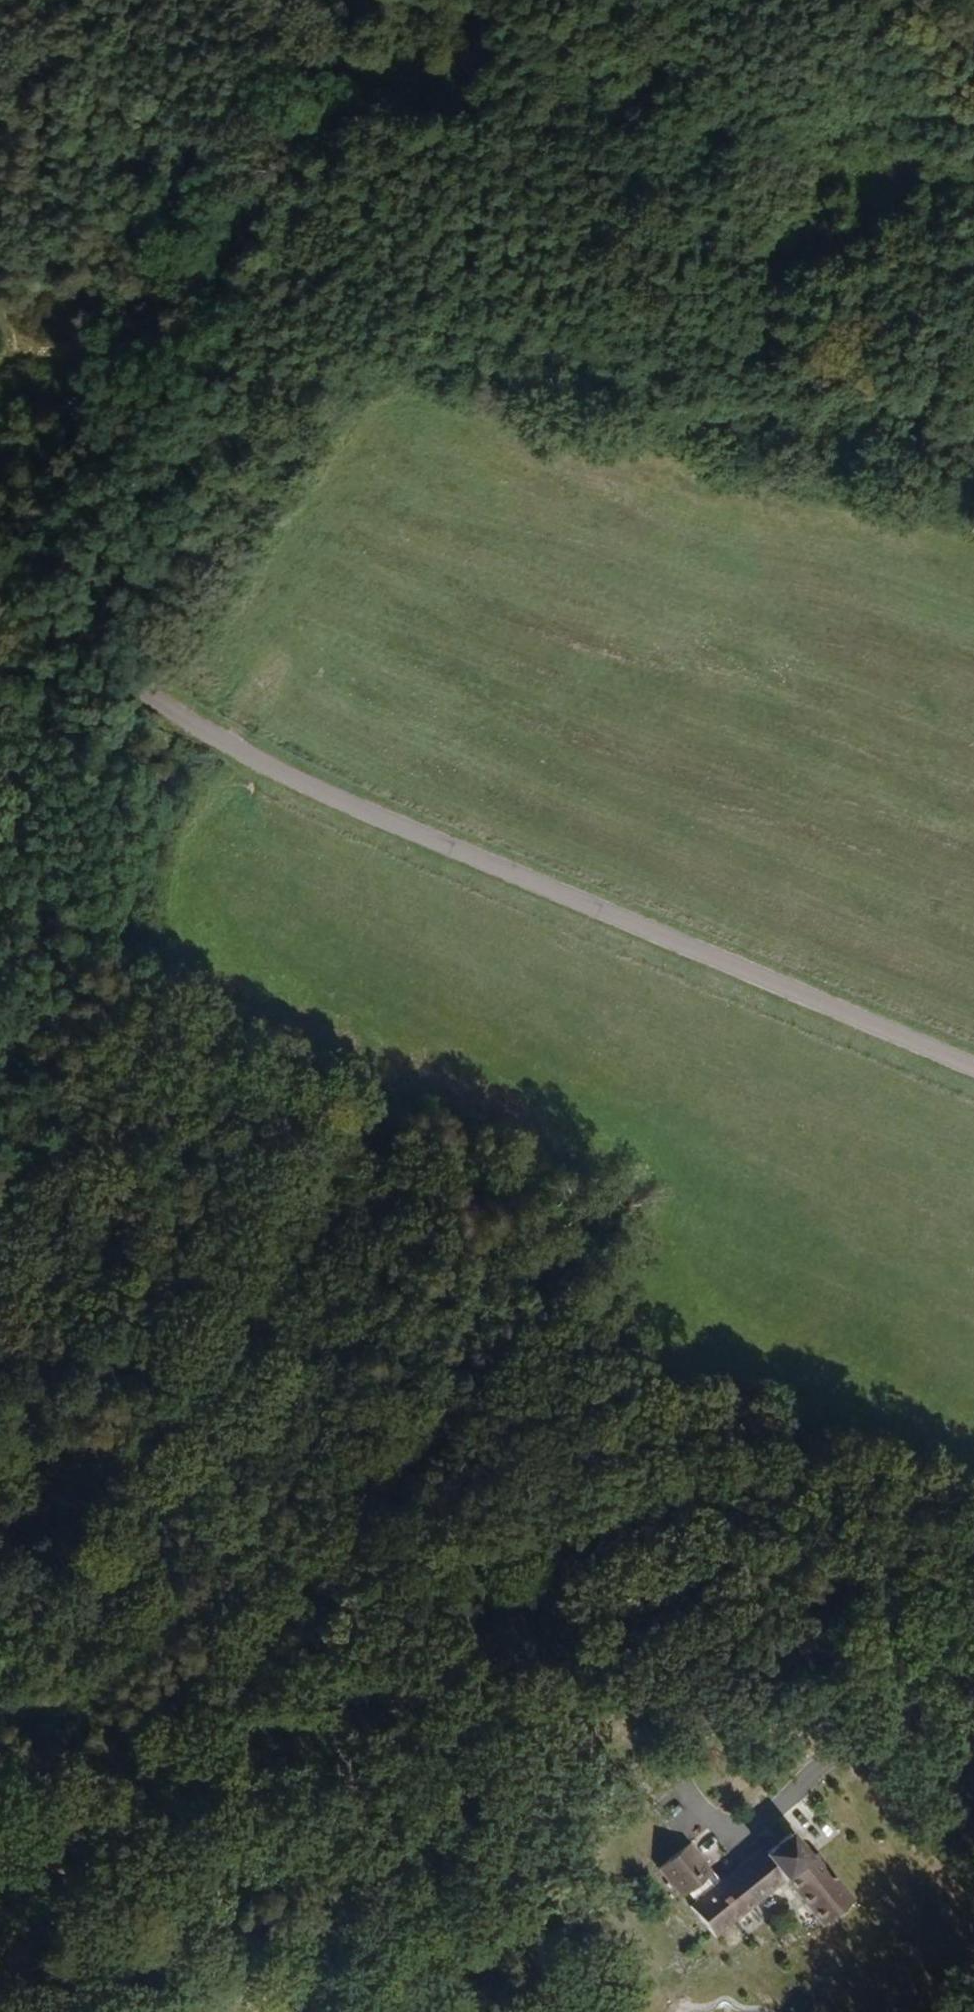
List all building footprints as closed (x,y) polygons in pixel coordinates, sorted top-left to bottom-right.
[(708,1875),(686,1848),(656,1872),(679,1900),(687,1893),(696,1903),(684,1913),(709,1945),(786,1883),(824,1931),(856,1906),(815,1855),(808,1860),(792,1840),(768,1859),(762,1851),(709,1893),(700,1882),(708,1875)]
